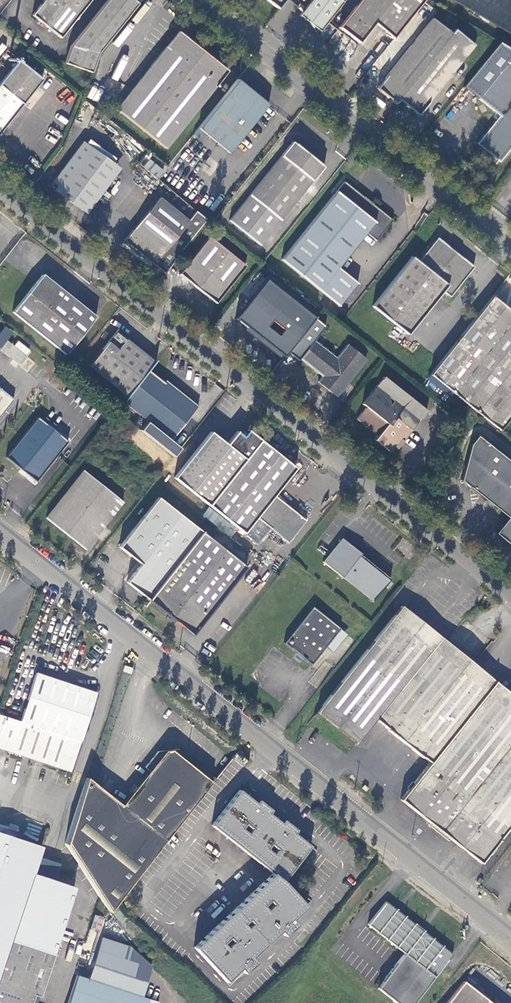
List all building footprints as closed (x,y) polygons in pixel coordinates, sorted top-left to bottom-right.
[(32,15),(60,37),(90,0),(44,0),(32,15)] [(92,72),(100,51),(138,3),(135,0),(108,0),(107,1),(105,3),(72,46),(66,62),(92,72)] [(342,2),(339,0),(311,0),(299,15),(318,30),(342,2)] [(391,40),(423,0),(359,0),(337,28),(357,43),(373,25),(391,40)] [(510,34),(510,0),(454,0),(510,34)] [(417,115),(472,45),(454,30),(450,34),(431,18),(375,88),(395,103),(398,99),(417,115)] [(165,148),(217,84),(215,82),(226,69),(178,32),(167,45),(166,44),(116,109),(165,148)] [(18,59),(0,82),(0,130),(42,78),(18,59)] [(506,61),(477,98),(493,111),(494,119),(475,143),(498,160),(510,144),(510,65),(506,61)] [(270,103),(238,78),(199,127),(230,153),(270,103)] [(117,165),(85,139),(53,178),(61,185),(58,189),(82,209),(117,165)] [(260,244),(325,165),(293,141),(230,218),(260,244)] [(158,179),(165,171),(150,158),(143,166),(158,179)] [(344,182),(282,259),(340,306),(357,284),(339,268),(367,233),(376,241),(393,220),(344,182)] [(188,220),(158,196),(124,239),(164,271),(206,218),(196,210),(188,220)] [(228,284),(245,263),(209,233),(179,270),(215,299),(227,283),(228,284)] [(372,305),(407,333),(441,291),(449,297),(472,266),(436,237),(418,260),(411,256),(372,305)] [(96,316),(43,274),(14,311),(66,353),(96,316)] [(264,280),(234,318),(273,349),(273,348),(283,356),(297,339),(287,331),(303,311),(301,309),(269,284),(264,280)] [(273,280),(269,284),(301,309),(304,305),(273,280)] [(453,392),(508,324),(510,319),(510,311),(492,296),(430,373),(453,392)] [(297,339),(307,347),(313,339),(324,326),(314,318),(297,339)] [(508,324),(453,392),(469,405),(476,411),(510,368),(510,326),(508,324)] [(89,366),(127,396),(148,369),(155,361),(125,338),(127,336),(119,329),(89,366)] [(5,339),(0,345),(0,348),(2,350),(9,342),(5,339)] [(317,381),(335,396),(347,382),(365,359),(346,344),(336,357),(313,339),(307,347),(298,358),(321,376),(317,381)] [(17,363),(24,354),(9,342),(2,350),(17,363)] [(476,411),(500,429),(510,415),(510,368),(476,411)] [(164,382),(148,369),(127,396),(124,400),(171,438),(196,406),(173,387),(172,389),(164,382)] [(426,410),(383,376),(361,403),(365,406),(356,418),(377,435),(374,439),(389,451),(399,438),(402,440),(426,410)] [(11,398),(0,389),(0,412),(11,398)] [(33,481),(66,441),(36,417),(3,456),(17,467),(17,472),(21,474),(24,474),(33,481)] [(173,476),(208,504),(260,440),(250,432),(248,430),(245,432),(240,428),(238,430),(236,429),(230,436),(225,442),(210,431),(173,476)] [(508,516),(495,533),(510,545),(510,462),(477,435),(470,445),(461,479),(508,516)] [(293,468),(260,440),(208,504),(241,531),(254,516),(267,527),(284,541),(302,520),(272,494),(293,468)] [(121,500),(82,470),(44,517),(83,548),(121,500)] [(128,581),(149,598),(200,531),(158,498),(121,546),(142,563),(128,581)] [(255,541),(267,527),(254,516),(241,531),(255,541)] [(245,566),(200,531),(149,598),(178,621),(192,632),(223,593),(245,566)] [(331,554),(323,564),(342,578),(343,577),(373,600),(387,581),(362,560),(359,558),(361,555),(343,540),(331,554)] [(311,663),(339,627),(311,605),(283,641),(296,652),(311,663)] [(438,830),(510,738),(510,694),(446,642),(400,605),(316,711),(334,727),(336,724),(356,740),(374,718),(428,761),(399,798),(438,830)] [(36,673),(20,720),(0,713),(0,748),(69,771),(96,693),(36,673)] [(438,830),(478,862),(510,820),(510,738),(438,830)] [(121,804),(86,777),(63,845),(108,910),(117,899),(214,778),(179,749),(156,751),(143,767),(148,771),(130,793),(121,804)] [(269,813),(271,810),(257,799),(254,802),(239,790),(211,825),(271,872),(192,946),(224,979),(238,967),(242,972),(254,960),(250,955),(278,930),(282,934),(294,923),(290,918),(303,904),(281,880),(308,846),(293,833),(295,830),(282,820),(279,823),(269,813)] [(72,890),(34,876),(43,848),(0,834),(0,1002),(23,1002),(26,994),(30,995),(37,997),(40,987),(72,890)] [(56,876),(60,865),(43,859),(39,870),(56,876)] [(384,899),(366,922),(403,951),(376,986),(398,1002),(410,1002),(433,974),(450,951),(384,899)] [(157,1000),(141,995),(145,981),(141,980),(143,973),(136,962),(123,956),(126,945),(100,937),(87,977),(76,974),(66,1002),(156,1002),(157,1000)] [(462,979),(444,1002),(493,1002),(462,979)]
